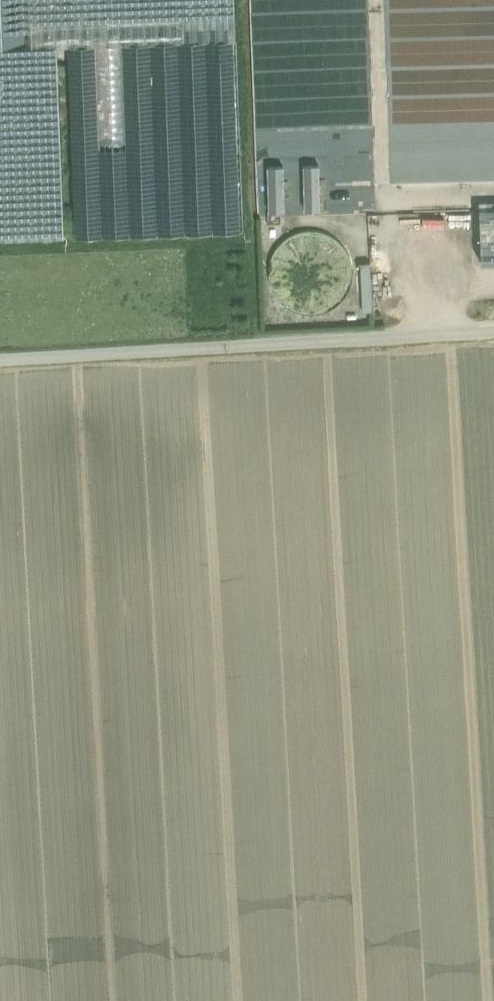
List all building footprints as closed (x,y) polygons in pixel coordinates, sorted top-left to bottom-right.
[(64,237),(57,46),(68,46),(236,39),(235,0),(0,0),(0,239),(64,237)] [(236,39),(68,46),(75,236),(243,230),(236,39)] [(324,165),(265,164),(265,211),(323,212),(324,165)] [(478,208),(480,261),(493,261),(493,207),(478,208)]
